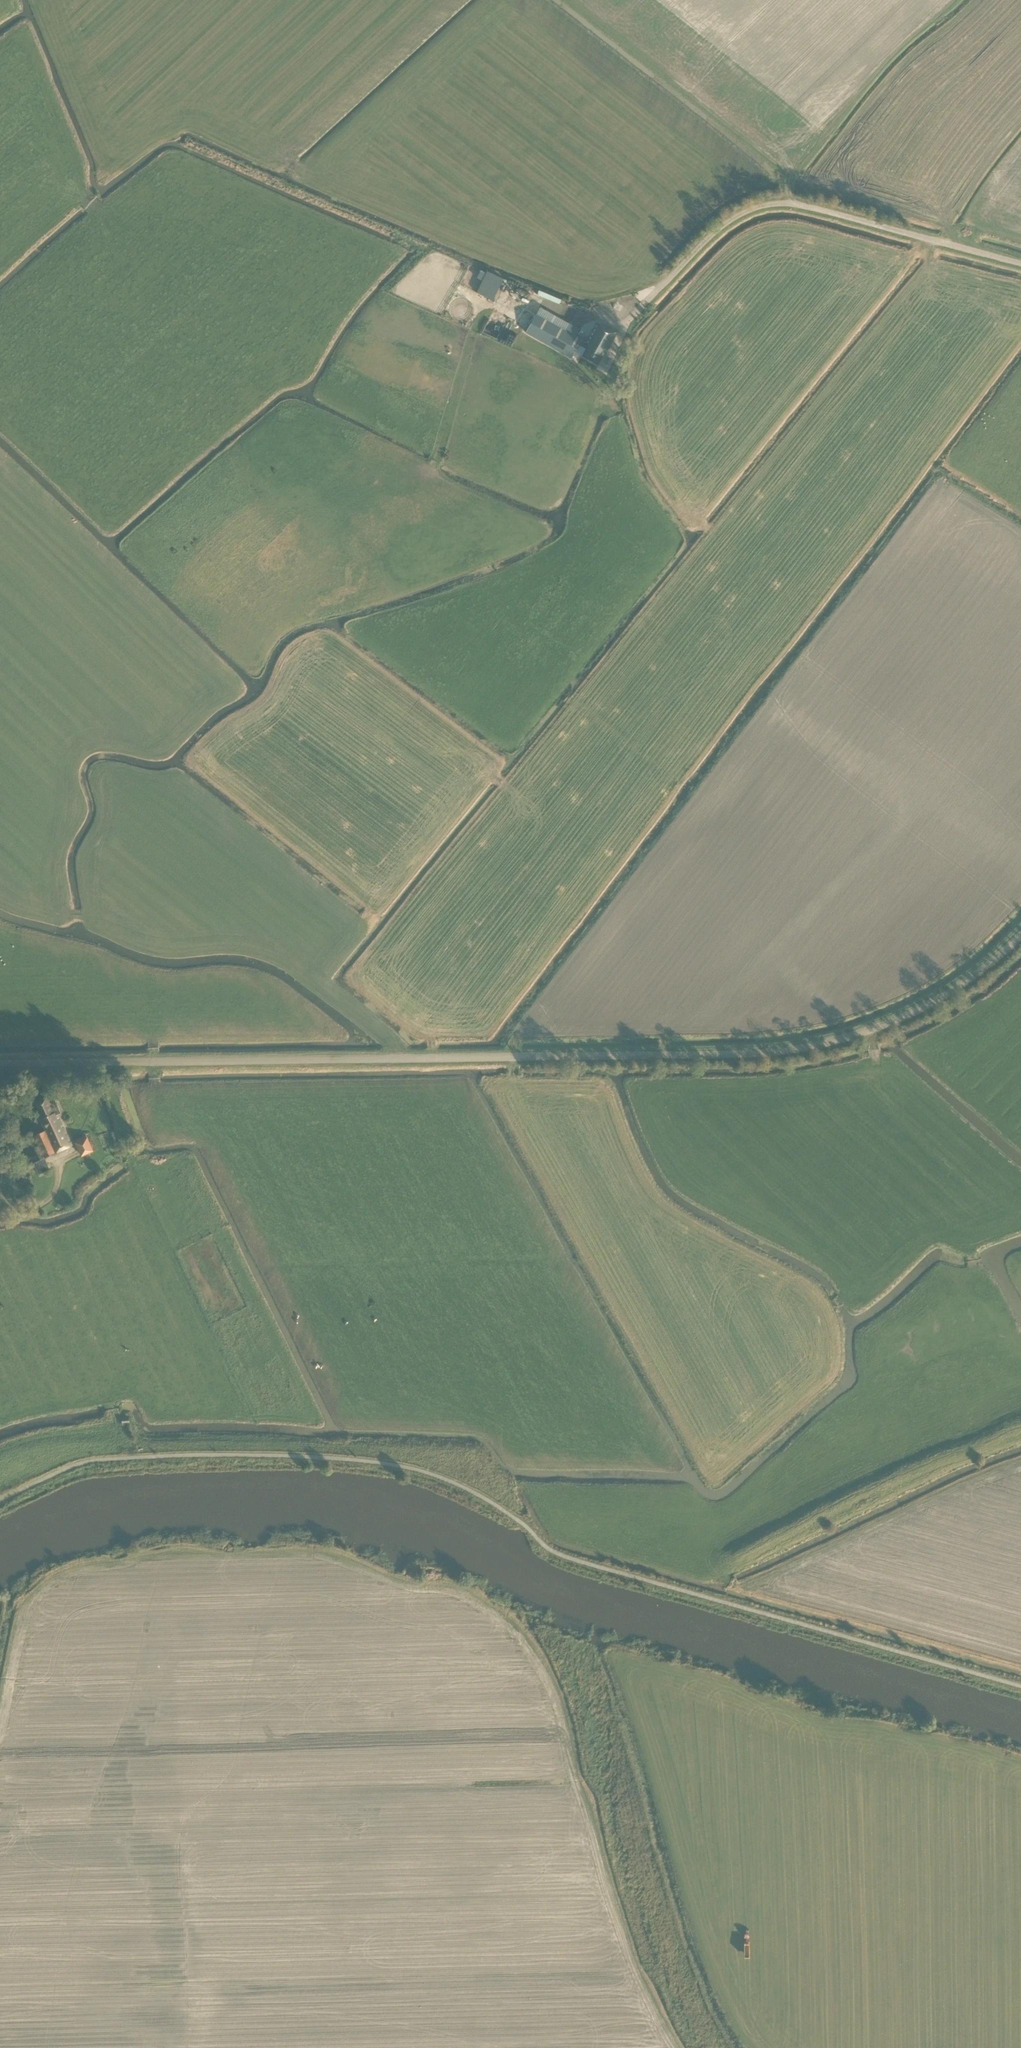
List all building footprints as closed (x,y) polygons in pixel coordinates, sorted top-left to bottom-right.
[(480,293),(498,300),(507,277),(489,270),(480,293)] [(580,329),(571,324),(566,331),(537,315),(527,334),(573,359),(580,346),(586,350),(582,357),(599,367),(618,334),(599,323),(588,343),(576,337),(580,329)] [(41,1119),(46,1130),(35,1135),(45,1157),(73,1144),(59,1113),(61,1112),(53,1094),(36,1101),(43,1118),(41,1119)] [(109,1133),(101,1135),(104,1144),(112,1141),(109,1133)] [(86,1134),(75,1139),(77,1142),(88,1137),(87,1136),(86,1134)] [(22,1158),(24,1165),(37,1160),(35,1154),(22,1158)]
